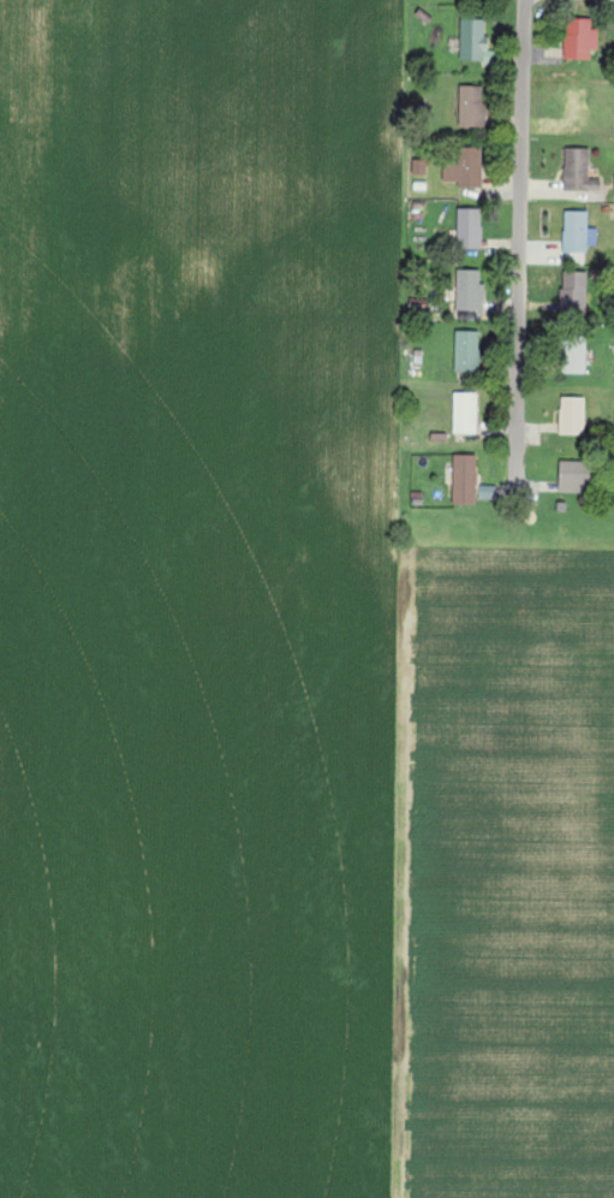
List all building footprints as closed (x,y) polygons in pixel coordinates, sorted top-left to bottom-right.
[(565,59),(596,59),(596,28),(592,28),(592,18),(565,18),(565,59)] [(488,20),(461,19),(460,60),(487,61),(488,20)] [(484,127),(485,86),(460,85),(459,127),(484,127)] [(590,149),(565,148),(564,191),(601,192),(601,180),(589,180),(590,149)] [(442,181),(457,182),(457,187),(482,188),(483,151),(444,149),(442,181)] [(426,175),(427,160),(413,159),(413,175),(426,175)] [(483,209),(458,209),(457,249),(482,250),(483,209)] [(588,228),(589,211),(564,211),(563,252),(588,252),(588,245),(597,245),(597,228),(588,228)] [(483,270),(456,270),(457,311),(484,311),(483,270)] [(561,314),(587,315),(588,272),(562,271),(561,314)] [(480,331),(456,331),(455,376),(479,377),(480,331)] [(586,374),(586,340),(563,340),(563,373),(586,374)] [(478,393),(454,392),(454,434),(478,434),(478,393)] [(585,435),(586,397),(561,397),(560,435),(585,435)] [(453,505),(476,506),(477,455),(453,455),(453,505)] [(590,461),(559,461),(560,492),(590,492),(590,461)]
